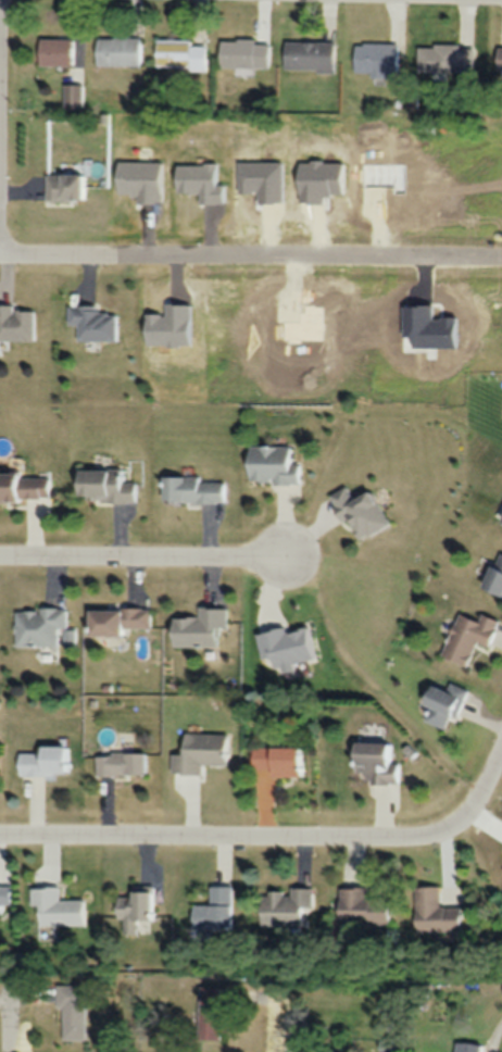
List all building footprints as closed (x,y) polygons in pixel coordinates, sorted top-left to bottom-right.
[(38,65),(73,65),(73,37),(38,37),(38,65)] [(96,37),(96,66),(141,66),(141,37),(96,37)] [(156,68),(206,68),(206,40),(156,40),(156,68)] [(270,40),(221,40),(221,67),(270,67),(270,40)] [(284,70),(336,70),(336,41),(284,41),(284,70)] [(398,75),(399,43),(355,42),(354,74),(398,75)] [(474,72),(474,45),(418,45),(418,72),(474,72)] [(64,106),(82,106),(82,85),(64,85),(64,106)] [(44,173),(44,200),(84,200),(84,173),(44,173)] [(67,305),(67,324),(76,324),(76,341),(117,341),(117,311),(97,311),(97,304),(67,305)] [(0,306),(0,341),(34,341),(34,306),(0,306)] [(301,483),(301,463),(291,463),(292,446),(247,445),(246,482),(301,483)] [(75,469),(75,501),(137,500),(136,482),(124,482),(124,469),(75,469)] [(51,498),(51,474),(0,475),(0,498),(51,498)] [(161,502),(226,502),(226,477),(161,477),(161,502)] [(387,523),(369,489),(352,498),(345,486),(329,494),(355,541),(387,523)] [(480,588),(501,598),(501,552),(497,550),(480,588)] [(67,629),(67,609),(15,609),(15,646),(58,646),(58,629),(67,629)] [(122,635),(122,629),(151,629),(151,609),(87,609),(87,635),(122,635)] [(466,666),(475,643),(488,647),(498,620),(480,614),(477,620),(457,613),(441,657),(466,666)] [(430,683),(420,703),(430,708),(424,720),(447,731),(467,690),(450,681),(445,690),(430,683)] [(201,764),(227,765),(228,733),(183,732),(182,754),(171,754),(170,773),(200,774),(201,764)] [(351,773),(364,773),(364,783),(398,784),(398,763),(391,763),(391,743),(352,743),(351,773)] [(69,746),(38,746),(38,753),(17,753),(17,775),(69,775),(69,746)] [(251,768),(269,769),(269,776),(299,776),(299,747),(251,746),(251,768)] [(95,776),(144,776),(144,753),(95,753),(95,776)] [(209,884),(209,903),(191,903),(191,928),(232,928),(232,884),(209,884)] [(415,931),(460,931),(460,905),(439,905),(439,884),(415,885),(415,931)] [(2,913),(2,904),(11,904),(11,886),(0,886),(0,913),(2,913)] [(58,886),(34,886),(34,924),(85,924),(85,898),(58,898),(58,886)] [(339,923),(388,923),(388,893),(368,893),(368,886),(339,886),(339,923)] [(260,924),(302,925),(303,906),(313,906),(313,888),(260,887),(260,924)] [(153,890),(116,890),(116,918),(122,918),(123,933),(154,933),(153,890)] [(85,1040),(85,983),(60,983),(60,1040),(85,1040)] [(221,985),(199,985),(199,1039),(221,1039),(221,985)] [(479,1042),(453,1040),(452,1051),(478,1051),(479,1042)]
